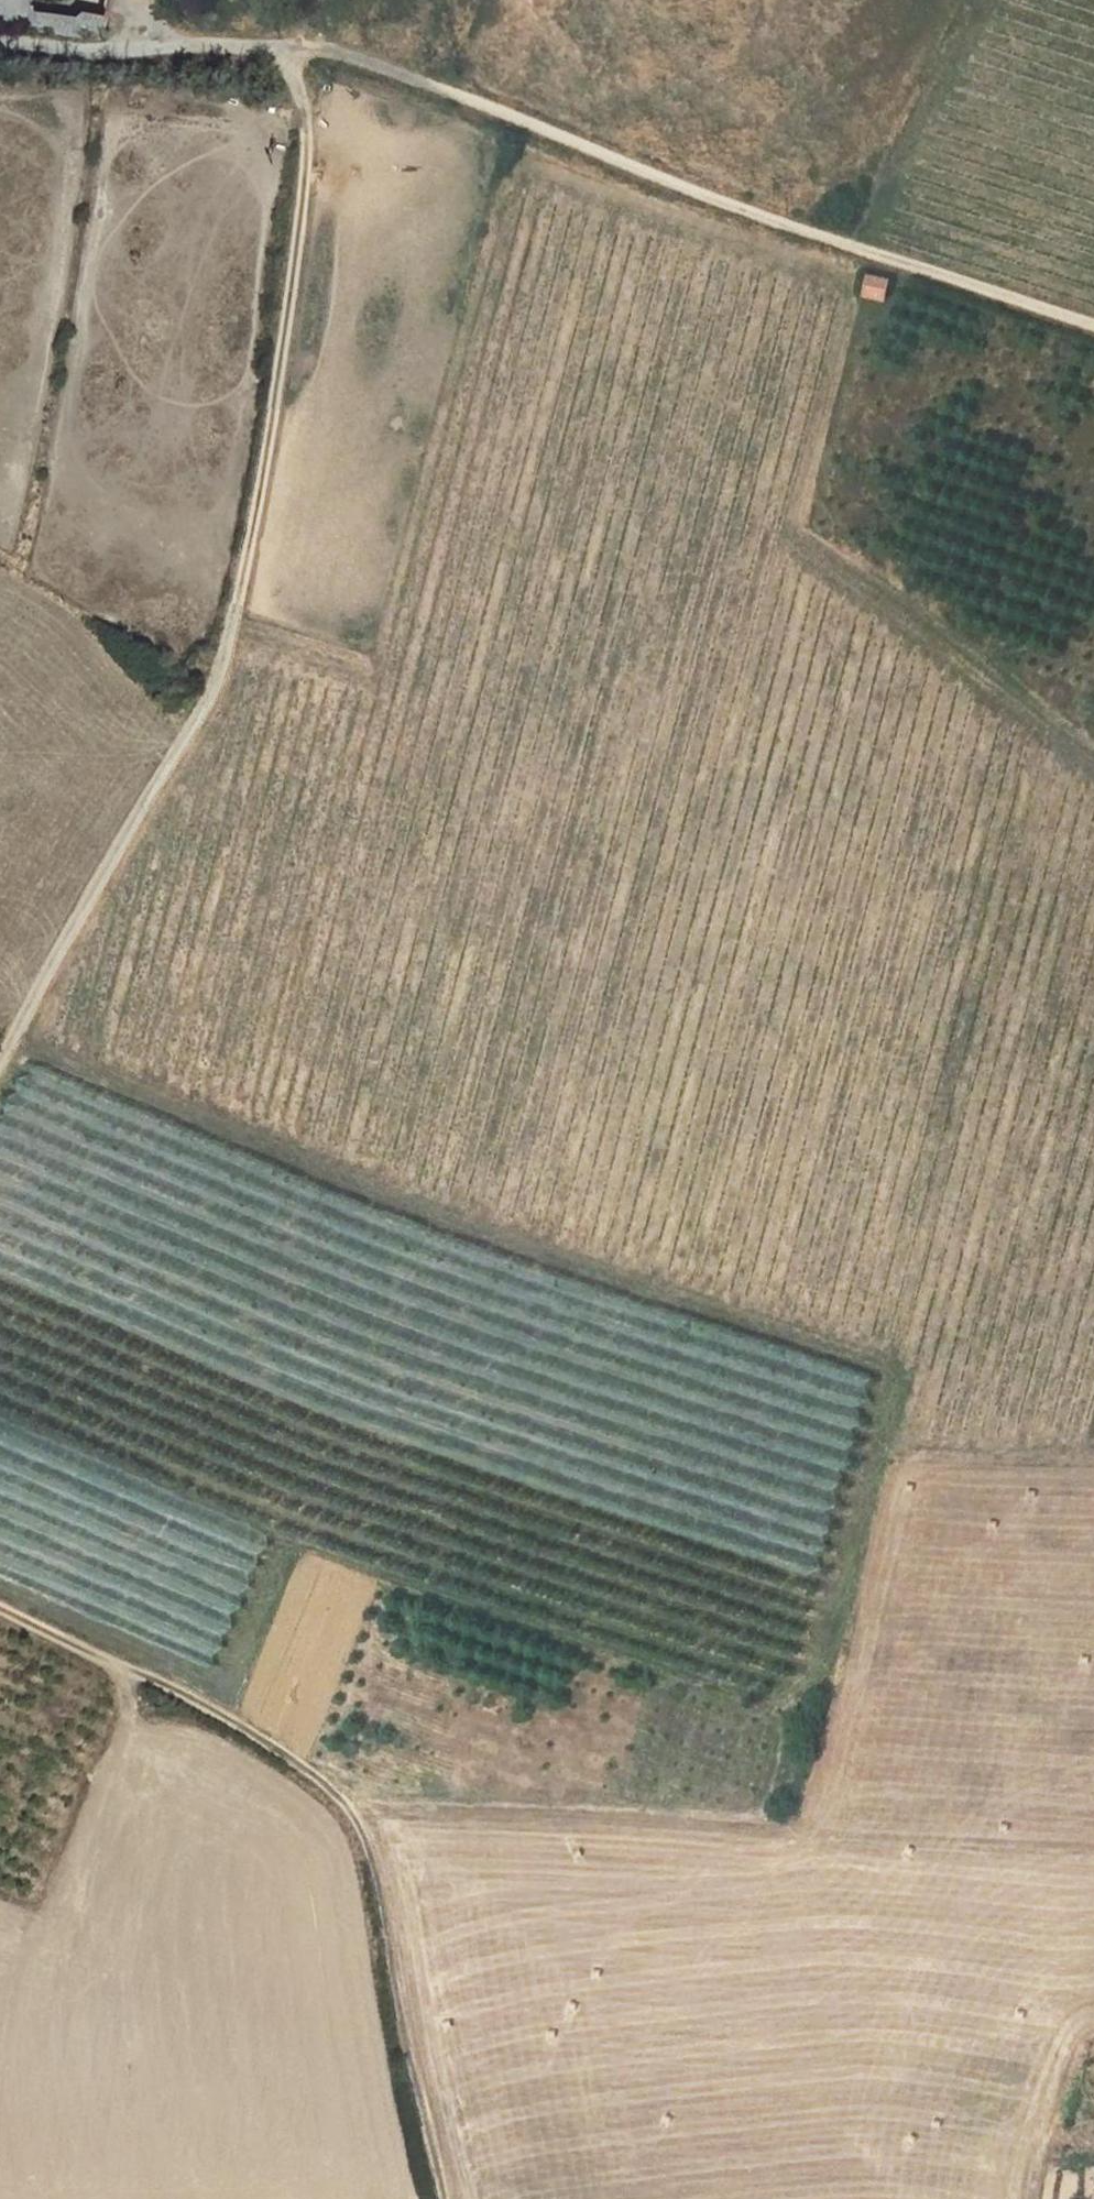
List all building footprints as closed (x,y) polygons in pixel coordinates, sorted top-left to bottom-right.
[(0,1),(0,22),(70,32),(75,12),(11,4),(0,1)] [(76,5),(75,12),(70,32),(96,35),(101,11),(76,5)] [(862,277),(857,296),(879,302),(884,282),(862,277)]
